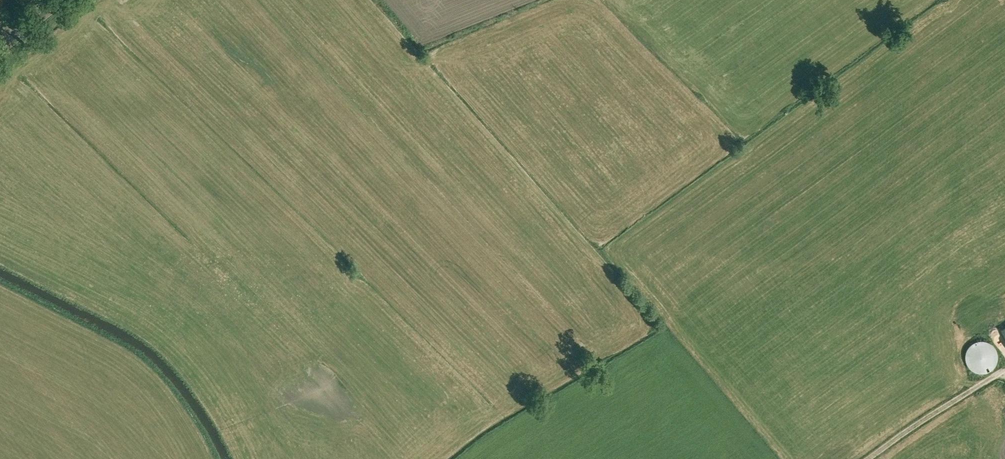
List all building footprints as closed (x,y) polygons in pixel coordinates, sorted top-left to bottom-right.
[(966,354),(966,355),(966,357),(966,358),(966,359),(966,361),(966,362),(967,363),(968,365),(968,366),(969,367),(970,368),(971,369),(972,370),(974,371),(975,372),(976,372),(977,373),(979,373),(980,373),(982,373),(983,373),(985,373),(986,373),(987,372),(989,372),(990,371),(991,370),(992,370),(993,369),(994,368),(995,366),(996,365),(997,364),(997,363),(998,361),(998,360),(998,359),(998,357),(998,356),(998,354),(998,353),(997,352),(997,350),(996,349),(996,348),(995,347),(994,345),(993,345),(992,344),(990,343),(989,342),(988,342),(986,341),(985,341),(984,341),(982,340),(981,341),(979,341),(978,341),(977,341),(975,342),(974,343),(973,343),(972,344),(971,345),(970,346),(969,347),(968,348),(967,350),(967,351),(966,352),(966,354)]
